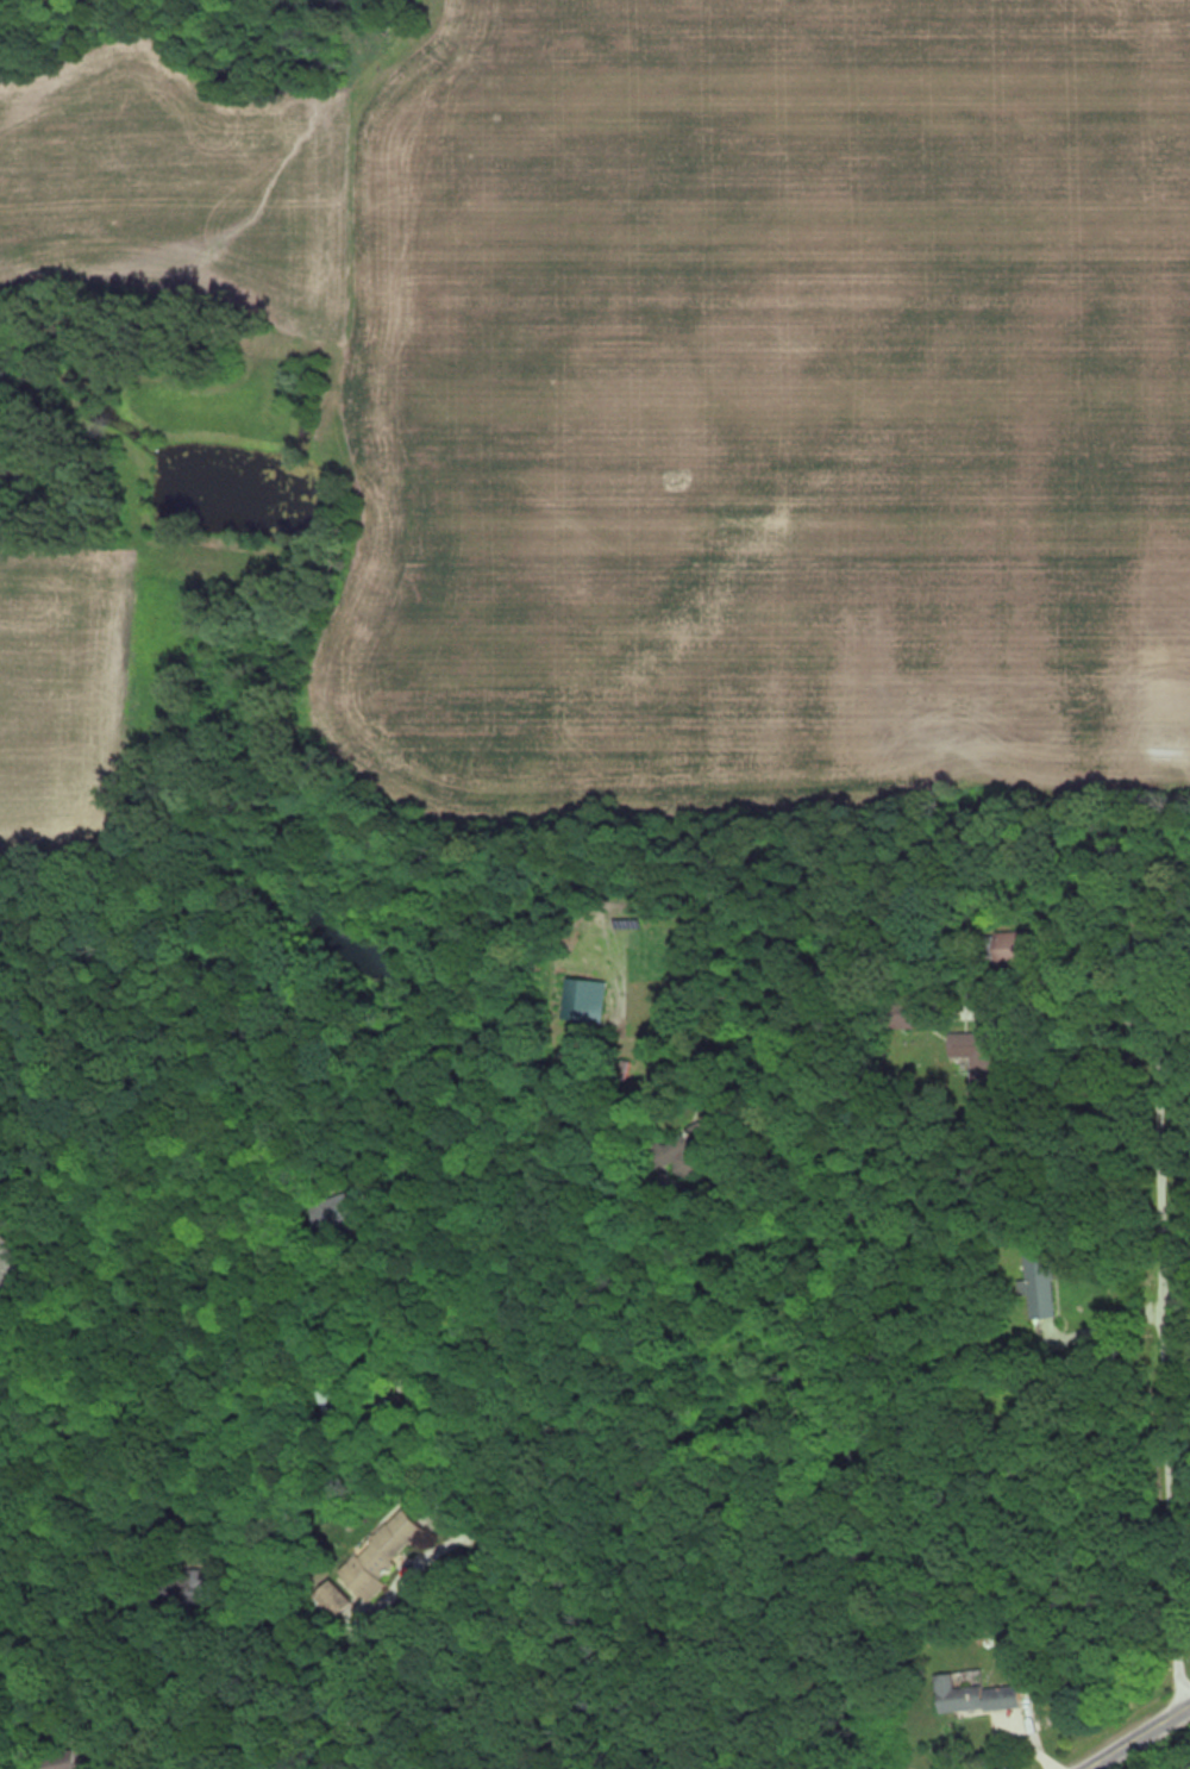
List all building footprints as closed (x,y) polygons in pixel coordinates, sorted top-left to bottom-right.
[(990,934),(990,963),(1022,963),(1022,934),(990,934)] [(880,1004),(880,1028),(932,1028),(932,1004),(880,1004)] [(969,1059),(968,1102),(999,1103),(1000,1034),(947,1033),(947,1058),(969,1059)] [(1023,1255),(1026,1281),(1017,1282),(1018,1295),(1027,1294),(1030,1320),(1053,1318),(1047,1270),(1052,1270),(1050,1251),(1023,1255)] [(424,1533),(403,1511),(337,1572),(365,1602),(383,1586),(375,1577),(424,1533)] [(934,1675),(937,1714),(1019,1707),(1017,1683),(954,1688),(953,1674),(934,1675)] [(73,1758),(34,1768),(76,1768),(73,1758)]
